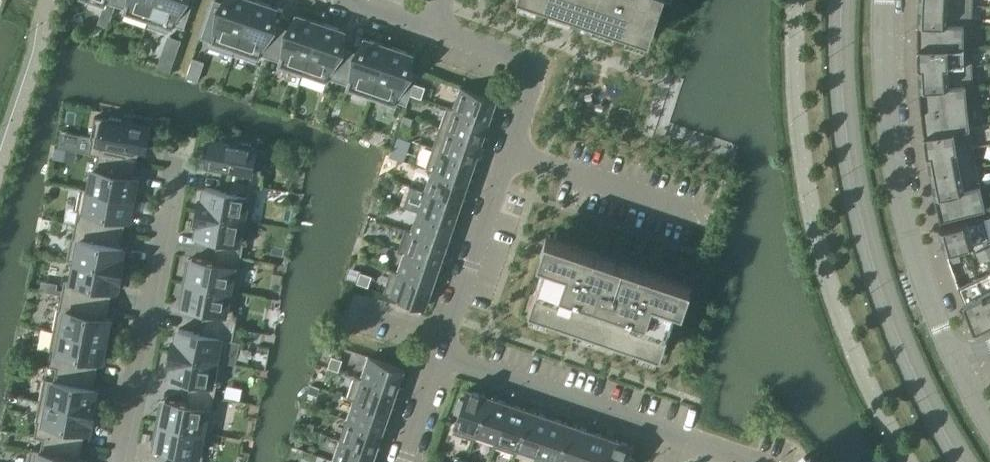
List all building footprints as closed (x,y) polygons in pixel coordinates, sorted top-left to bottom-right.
[(148,21),(155,0),(117,0),(115,5),(126,9),(124,13),(148,21)] [(148,21),(169,28),(171,29),(173,25),(183,29),(183,28),(192,3),(191,3),(190,5),(189,5),(181,2),(181,1),(181,0),(155,0),(148,21)] [(235,50),(252,0),(225,0),(223,7),(220,15),(211,12),(211,9),(202,35),(210,38),(212,39),(211,43),(235,50)] [(270,58),(279,33),(278,32),(277,35),(268,32),(268,31),(267,31),(270,24),(276,7),(256,0),(252,0),(235,50),(258,58),(259,55),(270,58)] [(582,13),(650,36),(662,0),(545,0),(565,7),(566,7),(581,12),(582,13)] [(918,2),(917,23),(971,24),(972,8),(972,4),(918,2)] [(279,66),(303,74),(320,22),(297,14),(291,31),(288,38),(288,39),(278,35),(279,33),(270,58),(280,62),(279,66)] [(327,78),(338,81),(347,56),(346,56),(346,58),(336,55),(335,54),(338,47),(344,30),(320,22),(303,74),(326,82),(327,78)] [(917,23),(917,46),(971,46),(971,28),(971,24),(917,23)] [(181,40),(169,36),(165,47),(177,51),(181,40)] [(347,89),(371,97),(388,45),(365,37),(359,54),(357,62),(356,61),(356,62),(346,58),(347,56),(338,81),(349,85),(347,89)] [(388,45),(371,97),(394,105),(396,101),(406,105),(415,79),(414,79),(413,81),(404,78),(406,70),(412,53),(388,45)] [(917,46),(918,67),(972,64),(971,46),(917,46)] [(203,66),(191,61),(186,77),(198,81),(203,66)] [(918,67),(919,88),(973,84),(972,64),(918,67)] [(414,83),(410,95),(421,98),(425,87),(414,83)] [(919,88),(921,111),(967,106),(965,86),(973,86),(973,84),(919,88)] [(447,106),(446,107),(493,123),(495,119),(489,117),(495,99),(494,98),(494,99),(492,99),(460,88),(453,108),(447,106)] [(921,111),(924,133),(969,127),(967,110),(967,106),(921,111)] [(446,107),(439,127),(487,143),(488,139),(482,138),(486,125),(492,127),(493,123),(446,107)] [(91,140),(89,153),(136,162),(139,149),(142,149),(145,150),(150,128),(146,127),(121,122),(121,120),(109,118),(109,119),(109,120),(94,117),(90,140),(91,140)] [(439,127),(432,148),(480,164),(481,160),(475,158),(479,146),(485,148),(487,143),(439,127)] [(924,133),(927,154),(972,146),(972,144),(969,130),(969,127),(924,133)] [(231,169),(229,180),(262,186),(264,173),(261,173),(265,149),(251,147),(251,146),(250,146),(251,145),(239,142),(239,144),(238,144),(214,140),(211,139),(206,164),(210,164),(231,169)] [(927,154),(930,175),(975,166),(972,146),(927,154)] [(432,148),(425,168),(473,184),(474,180),(468,178),(472,166),(478,168),(480,164),(432,148)] [(80,187),(80,188),(135,199),(136,195),(137,188),(134,187),(136,176),(134,176),(134,175),(136,162),(89,153),(88,154),(97,156),(95,168),(93,168),(89,189),(80,187)] [(930,175),(935,196),(980,186),(976,169),(975,166),(930,175)] [(432,172),(425,191),(466,205),(467,201),(461,199),(465,187),(471,189),(473,184),(425,168),(425,169),(432,172)] [(199,198),(197,210),(198,211),(251,221),(256,197),(252,196),(254,186),(261,187),(262,186),(229,180),(227,191),(205,187),(203,199),(201,199),(199,198)] [(980,186),(935,196),(940,219),(985,208),(980,186)] [(77,210),(75,224),(123,233),(125,221),(125,220),(128,220),(130,209),(133,209),(135,202),(135,199),(80,188),(76,210),(77,210)] [(425,191),(418,211),(459,225),(460,221),(454,219),(458,207),(464,209),(466,205),(425,191)] [(217,240),(215,251),(241,256),(243,244),(247,245),(251,221),(198,211),(197,210),(194,223),(196,223),(198,223),(197,227),(196,235),(217,240)] [(405,228),(404,230),(452,246),(453,242),(447,240),(451,228),(457,230),(459,225),(418,211),(411,231),(405,228)] [(989,239),(983,217),(938,229),(945,252),(989,239)] [(71,237),(67,259),(119,269),(122,269),(124,258),(121,258),(123,247),(120,246),(121,245),(123,233),(75,224),(72,237),(71,237)] [(404,230),(397,250),(445,266),(446,262),(440,260),(444,248),(450,250),(452,246),(404,230)] [(548,251),(545,261),(529,307),(577,323),(592,329),(593,329),(658,351),(661,352),(676,306),(680,296),(682,291),(684,282),(683,281),(605,255),(600,253),(555,238),(553,237),(550,246),(548,251)] [(989,258),(984,248),(976,252),(980,262),(989,258)] [(391,269),(390,270),(432,285),(437,268),(443,270),(445,266),(397,250),(397,251),(404,253),(397,272),(391,269)] [(960,260),(956,250),(947,253),(951,263),(960,260)] [(185,278),(184,281),(238,292),(242,268),(239,267),(241,256),(215,251),(213,262),(192,258),(191,260),(189,270),(186,270),(185,278)] [(64,280),(61,294),(109,304),(111,292),(112,290),(114,291),(116,280),(120,281),(122,269),(119,269),(67,259),(66,260),(75,261),(71,281),(64,280)] [(432,285),(390,270),(383,292),(423,306),(423,307),(424,307),(432,285)] [(360,271),(356,283),(367,286),(371,275),(360,271)] [(975,278),(989,310),(989,271),(975,278)] [(975,278),(957,287),(974,330),(989,322),(989,310),(975,278)] [(204,309),(202,321),(235,328),(237,315),(234,314),(238,292),(184,281),(183,285),(182,293),(185,294),(183,304),(204,309)] [(57,307),(53,330),(108,340),(109,337),(110,330),(107,329),(109,317),(107,317),(107,316),(109,304),(61,294),(59,308),(57,307)] [(172,340),(170,352),(172,352),(224,362),(229,340),(232,341),(235,328),(202,321),(200,333),(178,329),(176,340),(174,340),(172,340)] [(50,352),(48,365),(96,374),(98,362),(98,361),(101,362),(103,352),(103,350),(106,351),(107,343),(108,343),(108,340),(53,330),(49,352),(50,352)] [(189,392),(214,397),(216,384),(220,385),(224,363),(224,362),(172,352),(170,352),(168,364),(169,365),(171,365),(169,377),(191,382),(189,392)] [(331,356),(328,368),(338,371),(342,360),(331,356)] [(354,375),(354,376),(401,393),(403,389),(397,387),(403,368),(402,368),(402,369),(368,357),(361,378),(354,375)] [(44,378),(40,400),(91,410),(95,411),(97,400),(94,399),(95,394),(96,388),(93,388),(93,386),(96,374),(48,365),(48,366),(56,368),(54,380),(44,378)] [(354,376),(347,397),(394,413),(396,409),(390,407),(394,395),(400,397),(401,393),(354,376)] [(452,432),(474,439),(488,396),(473,391),(469,390),(469,389),(468,389),(467,388),(466,390),(467,390),(463,400),(463,401),(459,399),(454,412),(459,414),(455,424),(454,425),(455,425),(452,432)] [(158,420),(157,423),(211,433),(215,409),(211,408),(214,397),(189,392),(186,404),(165,400),(164,401),(162,412),(159,411),(158,420)] [(493,446),(494,446),(509,403),(508,402),(507,403),(488,396),(474,439),(475,440),(477,433),(495,439),(493,446)] [(353,401),(347,420),(387,433),(389,429),(383,427),(387,415),(393,417),(394,413),(347,397),(347,398),(353,401)] [(36,426),(34,434),(82,443),(84,433),(85,432),(87,432),(88,427),(89,421),(93,422),(95,411),(91,410),(40,400),(35,422),(36,422),(36,426)] [(494,446),(515,453),(529,410),(513,405),(510,404),(511,403),(509,403),(494,446)] [(534,460),(535,460),(550,417),(549,416),(548,417),(529,410),(515,453),(516,454),(518,447),(536,453),(534,460)] [(540,461),(557,461),(570,424),(554,419),(551,418),(552,417),(550,417),(535,460),(540,461)] [(347,420),(340,440),(380,454),(382,450),(376,448),(380,436),(386,438),(387,433),(347,420)] [(175,461),(202,461),(203,455),(198,454),(202,432),(211,434),(211,433),(157,423),(156,426),(157,426),(155,435),(158,435),(157,438),(156,446),(156,447),(177,452),(175,461)] [(562,461),(580,461),(591,431),(589,430),(589,431),(570,424),(557,461),(559,461),(562,461)] [(611,438),(595,433),(592,432),(592,431),(591,431),(580,461),(603,461),(611,438)] [(28,461),(81,461),(82,459),(79,458),(80,457),(82,443),(34,434),(34,437),(42,438),(40,451),(30,449),(28,461)] [(603,461),(632,461),(633,459),(629,457),(632,448),(632,446),(633,447),(633,445),(632,445),(631,445),(632,445),(630,444),(630,445),(611,438),(603,461)] [(333,460),(337,461),(371,461),(373,456),(379,458),(380,454),(340,440),(333,460)]
